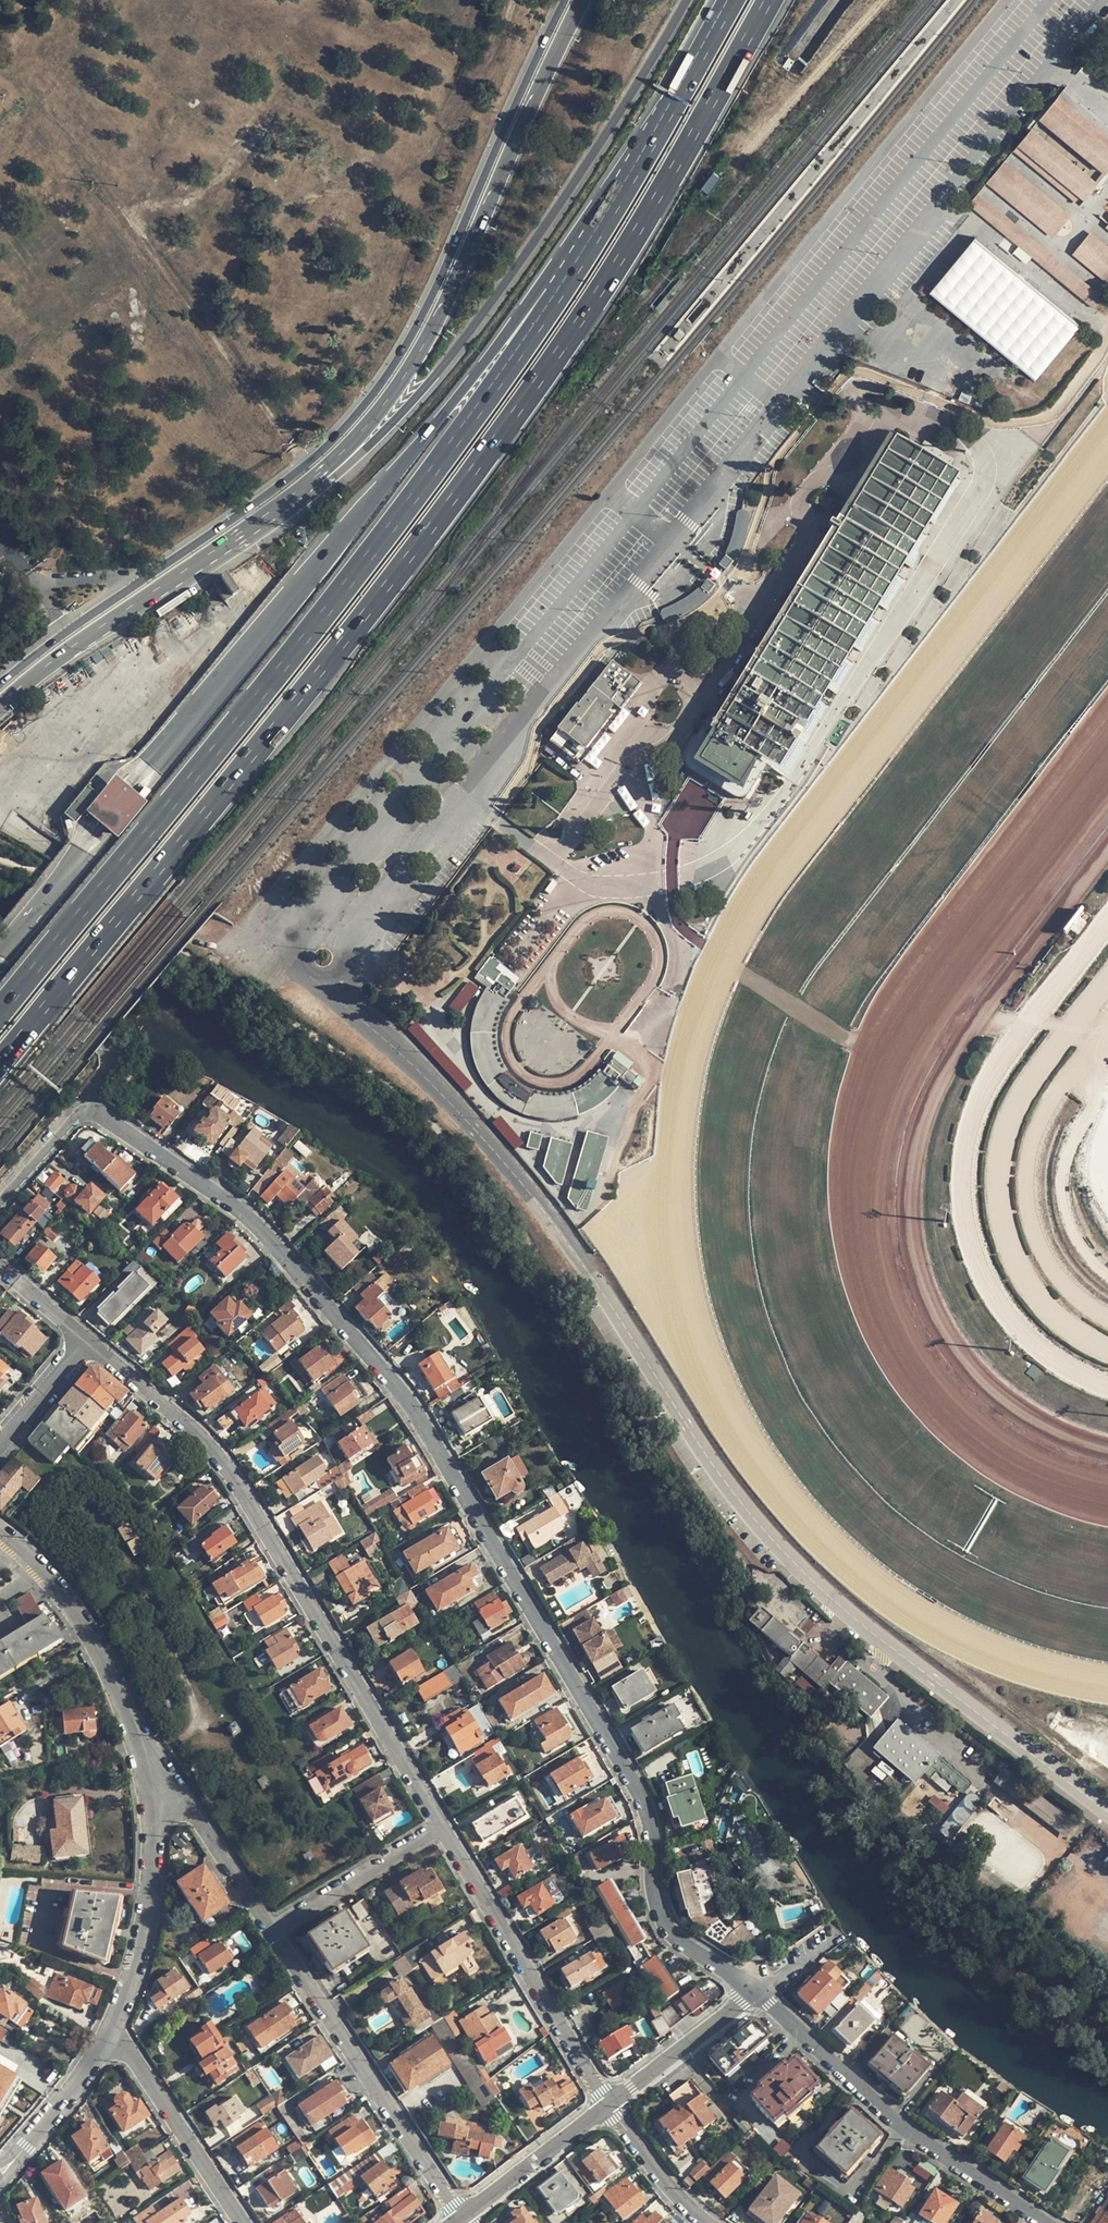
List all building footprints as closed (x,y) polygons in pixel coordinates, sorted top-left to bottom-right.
[(1107,168),(1107,142),(1056,98),(1043,114),(1107,168)] [(1016,147),(1082,201),(1095,186),(1029,131),(1016,147)] [(989,179),(1055,234),(1068,218),(1002,163),(989,179)] [(713,172),(701,189),(708,195),(720,178),(713,172)] [(975,196),(969,204),(1094,308),(1101,300),(975,196)] [(1107,277),(1107,251),(1088,235),(1075,250),(1107,277)] [(1080,324),(974,238),(931,291),(1037,377),(1080,324)] [(764,767),(945,470),(918,454),(893,438),(785,615),(713,733),(716,735),(702,757),(707,760),(706,760),(751,788),(764,767)] [(921,448),(918,454),(945,470),(949,465),(921,448)] [(956,477),(945,470),(764,767),(775,774),(956,477)] [(738,511),(738,520),(749,520),(749,511),(738,511)] [(731,563),(725,558),(719,565),(725,570),(731,563)] [(279,580),(255,560),(247,570),(271,591),(279,580)] [(238,594),(226,575),(214,582),(226,602),(238,594)] [(701,589),(707,594),(713,586),(707,581),(701,589)] [(610,663),(593,686),(592,685),(548,742),(578,765),(583,759),(581,757),(618,710),(620,712),(620,711),(640,685),(610,663)] [(626,716),(620,712),(618,710),(581,757),(583,759),(589,764),(626,716)] [(107,826),(118,835),(146,800),(136,792),(114,775),(87,809),(107,826)] [(626,785),(620,788),(629,810),(635,807),(626,785)] [(65,815),(71,820),(93,793),(87,788),(65,815)] [(97,796),(93,793),(71,820),(74,823),(97,796)] [(639,809),(633,814),(642,826),(648,821),(639,809)] [(0,836),(0,850),(26,872),(33,863),(0,836)] [(1067,935),(1084,913),(1079,909),(1062,932),(1067,935)] [(493,955),(487,963),(514,985),(520,977),(493,955)] [(505,999),(514,985),(487,963),(477,975),(490,986),(494,981),(498,985),(492,992),(487,988),(484,992),(479,1002),(474,1013),(470,1029),(470,1042),(473,1062),(479,1078),(489,1092),(502,1104),(512,1111),(526,1117),(539,1120),(556,1121),(573,1119),(587,1114),(601,1105),(611,1097),(618,1088),(613,1085),(619,1078),(635,1090),(642,1081),(613,1058),(601,1072),(598,1071),(594,1076),(581,1087),(570,1092),(558,1095),(543,1094),(526,1089),(513,1080),(503,1066),(499,1057),(496,1046),(496,1034),(498,1024),(503,1011),(509,1003),(505,999)] [(461,1015),(478,986),(467,980),(450,1008),(461,1015)] [(415,1022),(407,1029),(464,1090),(472,1082),(415,1022)] [(655,1035),(640,1024),(631,1036),(646,1047),(655,1035)] [(617,1053),(613,1058),(642,1081),(645,1075),(617,1053)] [(131,1070),(125,1066),(122,1070),(127,1074),(131,1070)] [(218,1102),(208,1094),(200,1103),(209,1111),(211,1112),(218,1102)] [(153,1111),(148,1118),(162,1129),(165,1126),(167,1123),(170,1125),(178,1115),(169,1108),(172,1104),(162,1096),(152,1110),(153,1111)] [(203,1122),(194,1133),(210,1146),(234,1116),(218,1102),(211,1112),(209,1111),(208,1113),(208,1114),(209,1118),(204,1123),(203,1122)] [(178,1115),(181,1112),(172,1104),(169,1108),(178,1115)] [(242,1122),(247,1118),(241,1112),(237,1117),(242,1122)] [(499,1116),(491,1123),(516,1148),(524,1141),(499,1116)] [(238,1169),(243,1163),(247,1166),(251,1162),(255,1166),(268,1151),(256,1141),(260,1136),(252,1130),(227,1160),(228,1161),(228,1162),(228,1164),(229,1166),(230,1167),(232,1169),(235,1169),(237,1168),(238,1169)] [(530,1133),(526,1148),(536,1150),(540,1137),(540,1136),(534,1134),(531,1133),(531,1134),(530,1133)] [(587,1135),(585,1134),(566,1199),(574,1209),(587,1212),(607,1141),(605,1141),(606,1138),(588,1133),(587,1135)] [(268,1151),(272,1146),(260,1136),(256,1141),(268,1151)] [(561,1186),(570,1145),(552,1139),(551,1140),(550,1140),(542,1169),(556,1184),(561,1186)] [(83,1158),(95,1146),(89,1140),(75,1155),(95,1175),(97,1172),(83,1158)] [(95,1146),(83,1158),(97,1172),(119,1193),(134,1177),(116,1159),(113,1162),(110,1159),(95,1146)] [(278,1162),(284,1167),(290,1160),(284,1155),(278,1162)] [(285,1172),(260,1197),(267,1205),(277,1196),(288,1207),(295,1200),(292,1197),(300,1188),(285,1172)] [(55,1173),(45,1184),(53,1191),(56,1188),(63,1181),(55,1173)] [(166,1193),(168,1190),(158,1180),(145,1194),(148,1197),(158,1186),(166,1193)] [(89,1186),(85,1191),(99,1203),(103,1199),(89,1186)] [(148,1197),(134,1211),(151,1228),(159,1219),(177,1201),(178,1200),(168,1190),(166,1193),(158,1186),(148,1197)] [(47,1187),(40,1192),(48,1201),(55,1196),(47,1187)] [(65,1191),(66,1198),(69,1200),(73,1204),(74,1203),(86,1215),(88,1216),(99,1203),(85,1191),(82,1194),(79,1191),(75,1187),(69,1188),(65,1191)] [(292,1197),(295,1200),(304,1191),(300,1188),(292,1197)] [(323,1211),(331,1204),(321,1192),(308,1203),(319,1215),(323,1211)] [(49,1207),(37,1197),(31,1203),(2,1236),(13,1247),(49,1207)] [(2,1236),(31,1203),(28,1200),(23,1207),(15,1215),(0,1232),(0,1235),(2,1236)] [(60,1212),(66,1205),(60,1200),(54,1207),(60,1212)] [(74,1203),(73,1204),(69,1200),(66,1204),(84,1218),(86,1215),(74,1203)] [(23,1207),(16,1201),(9,1210),(15,1215),(23,1207)] [(180,1204),(177,1201),(159,1219),(163,1222),(180,1204)] [(334,1207),(331,1204),(323,1211),(325,1215),(334,1207)] [(332,1213),(319,1225),(330,1238),(328,1241),(332,1246),(322,1253),(339,1272),(357,1256),(349,1246),(357,1240),(340,1221),(339,1223),(332,1213)] [(101,1222),(106,1226),(112,1220),(107,1215),(101,1222)] [(165,1231),(153,1244),(159,1251),(162,1249),(177,1265),(202,1240),(197,1234),(202,1228),(201,1227),(199,1224),(196,1223),(194,1222),(186,1230),(182,1226),(171,1236),(165,1231)] [(223,1251),(209,1263),(226,1280),(246,1259),(242,1254),(231,1243),(234,1241),(228,1234),(217,1244),(223,1251)] [(357,1240),(349,1246),(357,1256),(365,1250),(357,1240)] [(234,1241),(231,1243),(242,1254),(244,1252),(234,1241)] [(37,1246),(24,1261),(42,1276),(50,1266),(54,1261),(50,1257),(37,1246)] [(131,1248),(128,1251),(134,1257),(137,1253),(131,1248)] [(53,1253),(50,1257),(54,1261),(50,1266),(54,1269),(61,1260),(53,1253)] [(373,1262),(376,1266),(382,1261),(378,1257),(373,1262)] [(392,1262),(387,1257),(382,1261),(376,1266),(381,1272),(392,1262)] [(133,1260),(121,1273),(127,1279),(132,1274),(134,1276),(135,1275),(142,1268),(143,1267),(134,1259),(133,1260)] [(74,1275),(83,1267),(77,1261),(69,1269),(74,1275)] [(87,1262),(83,1267),(99,1283),(104,1278),(87,1262)] [(67,1272),(57,1282),(71,1295),(74,1292),(83,1300),(99,1283),(83,1267),(72,1278),(67,1272)] [(142,1268),(135,1275),(149,1288),(151,1290),(157,1284),(142,1268)] [(373,1327),(375,1330),(380,1327),(386,1321),(390,1317),(383,1309),(395,1299),(389,1292),(397,1285),(386,1273),(372,1286),(360,1296),(359,1296),(363,1301),(361,1303),(354,1309),(364,1322),(368,1322),(373,1327)] [(115,1290),(118,1292),(134,1276),(132,1274),(127,1279),(115,1290)] [(98,1312),(97,1313),(98,1314),(109,1326),(110,1327),(111,1326),(128,1309),(132,1305),(148,1289),(149,1288),(135,1275),(134,1276),(118,1292),(114,1296),(98,1312)] [(354,1289),(360,1296),(372,1286),(366,1279),(354,1289)] [(150,1291),(148,1289),(132,1305),(134,1307),(150,1291)] [(79,1303),(83,1300),(74,1292),(71,1295),(79,1303)] [(96,1310),(98,1312),(114,1296),(112,1294),(96,1310)] [(234,1294),(227,1301),(234,1308),(241,1301),(234,1294)] [(227,1301),(210,1315),(217,1324),(215,1325),(226,1339),(229,1336),(250,1319),(250,1318),(247,1315),(256,1307),(246,1296),(241,1301),(234,1308),(227,1301)] [(197,1311),(201,1314),(211,1305),(207,1301),(197,1311)] [(279,1321),(261,1334),(276,1354),(286,1346),(284,1345),(292,1339),(293,1341),(305,1333),(300,1326),(295,1320),(298,1318),(292,1311),(295,1309),(289,1302),(277,1311),(283,1318),(279,1321)] [(130,1312),(128,1309),(111,1326),(114,1328),(130,1312)] [(8,1311),(0,1320),(0,1335),(0,1334),(18,1349),(16,1352),(24,1359),(34,1348),(27,1342),(29,1340),(27,1338),(33,1331),(26,1325),(27,1324),(24,1322),(26,1319),(18,1312),(15,1316),(8,1311)] [(283,1318),(277,1311),(274,1313),(279,1321),(283,1318)] [(106,1328),(109,1326),(98,1314),(96,1316),(106,1328)] [(141,1315),(137,1319),(142,1325),(147,1321),(141,1315)] [(217,1324),(210,1315),(205,1320),(212,1328),(215,1325),(217,1324)] [(137,1319),(123,1332),(128,1337),(126,1340),(140,1356),(158,1341),(142,1325),(137,1319)] [(250,1319),(229,1336),(234,1342),(254,1324),(250,1319)] [(389,1325),(386,1321),(380,1327),(383,1330),(389,1325)] [(373,1327),(368,1322),(364,1322),(363,1327),(367,1332),(373,1327)] [(174,1354),(162,1365),(172,1377),(183,1368),(192,1360),(203,1352),(193,1339),(196,1337),(188,1326),(171,1341),(179,1350),(174,1354)] [(171,1341),(167,1345),(174,1354),(179,1350),(171,1341)] [(215,1345),(209,1350),(216,1359),(222,1353),(215,1345)] [(316,1350),(298,1363),(306,1375),(313,1384),(334,1367),(327,1358),(324,1360),(320,1356),(316,1350)] [(437,1352),(416,1364),(432,1391),(434,1390),(439,1400),(459,1389),(457,1385),(437,1352)] [(195,1364),(192,1360),(183,1368),(186,1371),(195,1364)] [(300,1379),(306,1375),(298,1363),(296,1362),(291,1366),(300,1379)] [(204,1385),(190,1396),(195,1404),(199,1401),(204,1408),(207,1412),(234,1392),(225,1380),(215,1365),(199,1378),(204,1385)] [(1032,1365),(1026,1374),(1035,1379),(1041,1371),(1032,1365)] [(89,1370),(83,1378),(114,1403),(118,1406),(127,1394),(97,1369),(89,1370)] [(264,1375),(257,1381),(262,1388),(270,1382),(264,1375)] [(342,1376),(320,1391),(340,1419),(358,1406),(354,1399),(350,1394),(353,1392),(342,1376)] [(225,1380),(234,1392),(238,1388),(230,1377),(225,1380)] [(83,1378),(74,1389),(103,1414),(107,1416),(114,1423),(120,1416),(110,1408),(114,1403),(83,1378)] [(457,1385),(459,1389),(461,1387),(471,1381),(469,1378),(457,1385)] [(439,1400),(438,1401),(447,1417),(450,1415),(459,1430),(463,1437),(489,1422),(482,1409),(473,1393),(467,1398),(465,1395),(461,1387),(459,1389),(439,1400)] [(74,1389),(57,1408),(88,1433),(103,1414),(74,1389)] [(262,1389),(256,1394),(268,1410),(274,1405),(262,1389)] [(131,1398),(127,1394),(118,1406),(122,1410),(131,1398)] [(228,1413),(217,1421),(224,1430),(238,1420),(244,1429),(254,1421),(261,1416),(268,1410),(256,1394),(235,1410),(230,1415),(228,1413)] [(200,1410),(204,1408),(199,1401),(195,1404),(200,1410)] [(114,1423),(103,1436),(117,1449),(122,1444),(128,1450),(146,1429),(140,1424),(131,1416),(134,1412),(137,1410),(129,1404),(120,1416),(114,1423)] [(482,1409),(489,1422),(496,1418),(488,1405),(482,1409)] [(230,1415),(235,1410),(232,1406),(226,1410),(228,1413),(230,1415)] [(57,1408),(42,1427),(68,1448),(73,1452),(88,1433),(57,1408)] [(134,1412),(131,1416),(140,1424),(143,1420),(134,1412)] [(107,1416),(103,1414),(88,1433),(91,1435),(107,1416)] [(264,1419),(261,1416),(254,1421),(257,1424),(264,1419)] [(283,1416),(265,1428),(277,1444),(266,1451),(274,1464),(276,1463),(284,1457),(302,1445),(304,1444),(296,1431),(294,1433),(283,1416)] [(357,1417),(355,1419),(362,1429),(364,1427),(357,1417)] [(355,1419),(322,1440),(328,1450),(336,1445),(347,1463),(373,1446),(362,1429),(355,1419)] [(521,1427),(518,1422),(511,1426),(514,1431),(521,1427)] [(42,1427),(27,1444),(50,1464),(65,1446),(42,1427)] [(136,1456),(130,1464),(149,1478),(164,1460),(161,1458),(156,1454),(158,1451),(150,1444),(159,1433),(153,1429),(138,1446),(142,1450),(136,1456)] [(93,1437),(88,1433),(73,1452),(77,1456),(93,1437)] [(124,1454),(128,1450),(122,1444),(117,1449),(124,1454)] [(68,1448),(65,1446),(50,1464),(53,1466),(68,1448)] [(142,1450),(138,1446),(132,1453),(136,1456),(142,1450)] [(396,1455),(386,1461),(403,1488),(425,1475),(407,1446),(394,1453),(396,1455)] [(289,1462),(301,1454),(298,1451),(287,1458),(289,1462)] [(284,1457),(276,1463),(280,1468),(288,1463),(284,1457)] [(316,1457),(282,1480),(292,1495),(304,1488),(301,1484),(305,1481),(308,1486),(313,1483),(319,1492),(334,1483),(342,1478),(340,1473),(337,1469),(328,1475),(316,1457)] [(514,1457),(508,1461),(514,1472),(520,1468),(514,1457)] [(506,1459),(481,1473),(496,1499),(508,1493),(506,1490),(510,1487),(512,1490),(521,1485),(514,1472),(508,1461),(506,1459)] [(149,1478),(153,1482),(168,1464),(164,1460),(149,1478)] [(12,1461),(0,1475),(0,1508),(13,1492),(17,1487),(20,1490),(26,1496),(38,1482),(12,1461)] [(342,1478),(334,1483),(340,1491),(348,1487),(347,1485),(344,1480),(342,1478)] [(292,1495),(282,1480),(276,1483),(286,1499),(292,1495)] [(198,1486),(195,1483),(187,1490),(189,1493),(198,1486)] [(401,1508),(397,1511),(408,1529),(434,1514),(431,1508),(428,1503),(431,1501),(422,1486),(407,1495),(410,1501),(400,1507),(401,1508)] [(391,1487),(360,1506),(361,1507),(366,1515),(396,1497),(391,1487)] [(200,1488),(177,1510),(191,1527),(207,1512),(205,1509),(217,1500),(209,1492),(207,1495),(203,1491),(200,1488)] [(0,1508),(0,1512),(1,1513),(16,1495),(13,1492),(0,1508)] [(553,1508),(520,1527),(526,1538),(531,1546),(547,1538),(564,1528),(559,1518),(567,1513),(557,1494),(548,1499),(553,1508)] [(219,1502),(217,1500),(205,1509),(207,1512),(219,1502)] [(390,1506),(394,1513),(397,1511),(401,1508),(400,1507),(397,1502),(390,1506)] [(312,1507),(290,1519),(296,1529),(299,1528),(306,1540),(309,1538),(313,1543),(310,1545),(313,1551),(332,1539),(322,1521),(329,1518),(321,1503),(313,1509),(312,1507)] [(322,1521),(332,1539),(342,1533),(332,1516),(329,1518),(322,1521)] [(83,1522),(78,1525),(82,1531),(87,1528),(83,1522)] [(128,1525),(117,1532),(125,1545),(134,1537),(128,1525)] [(228,1525),(223,1529),(230,1539),(235,1535),(228,1525)] [(526,1538),(520,1527),(515,1530),(521,1541),(526,1538)] [(211,1539),(199,1547),(210,1563),(234,1546),(230,1539),(223,1529),(210,1537),(211,1539)] [(446,1530),(403,1555),(415,1575),(458,1551),(446,1530)] [(376,1533),(360,1543),(369,1558),(376,1554),(371,1547),(381,1541),(376,1533)] [(134,1537),(124,1546),(133,1557),(143,1552),(134,1537)] [(193,1538),(182,1548),(187,1556),(197,1549),(199,1547),(193,1538)] [(549,1542),(547,1538),(531,1546),(533,1550),(549,1542)] [(564,1556),(540,1568),(549,1583),(561,1576),(577,1567),(580,1571),(587,1567),(593,1563),(588,1555),(582,1545),(580,1546),(575,1539),(563,1546),(568,1554),(564,1556)] [(568,1554),(563,1546),(559,1548),(564,1556),(568,1554)] [(207,1565),(210,1563),(199,1547),(197,1549),(207,1565)] [(593,1552),(588,1555),(593,1563),(587,1567),(596,1583),(607,1576),(593,1552)] [(351,1568),(342,1554),(327,1564),(335,1577),(351,1568)] [(351,1568),(335,1577),(347,1598),(351,1595),(356,1605),(368,1598),(358,1580),(368,1575),(360,1562),(351,1568)] [(261,1580),(264,1578),(255,1563),(253,1565),(261,1580)] [(261,1580),(253,1565),(249,1567),(247,1564),(211,1585),(222,1604),(261,1580)] [(469,1566),(426,1592),(438,1614),(474,1591),(468,1583),(475,1579),(476,1578),(469,1566)] [(580,1571),(577,1567),(561,1576),(563,1580),(580,1571)] [(224,1606),(266,1581),(264,1578),(261,1580),(222,1604),(224,1606)] [(475,1579),(468,1583),(474,1591),(480,1588),(475,1579)] [(413,1588),(409,1590),(418,1604),(421,1601),(413,1588)] [(377,1622),(366,1628),(377,1648),(417,1624),(410,1610),(418,1605),(418,1604),(409,1590),(394,1599),(401,1609),(378,1623),(377,1622)] [(621,1591),(611,1596),(617,1607),(626,1602),(621,1591)] [(0,1649),(0,1672),(39,1649),(41,1653),(46,1660),(63,1650),(59,1642),(49,1627),(29,1593),(13,1603),(27,1626),(30,1631),(0,1649)] [(492,1594),(473,1605),(476,1608),(482,1619),(472,1624),(479,1637),(508,1621),(506,1617),(492,1594)] [(356,1605),(351,1595),(347,1598),(352,1607),(356,1605)] [(247,1613),(253,1610),(263,1629),(285,1617),(282,1613),(279,1607),(283,1605),(277,1596),(261,1605),(256,1596),(241,1604),(247,1613)] [(505,1602),(500,1606),(506,1617),(512,1614),(505,1602)] [(846,1663),(845,1664),(836,1674),(830,1668),(809,1651),(809,1650),(761,1609),(749,1623),(789,1657),(786,1661),(784,1659),(775,1671),(785,1678),(794,1666),(822,1690),(828,1683),(870,1719),(887,1698),(846,1663)] [(220,1610),(207,1617),(211,1623),(223,1615),(220,1610)] [(255,1634),(263,1629),(253,1610),(244,1615),(255,1634)] [(592,1620),(587,1610),(581,1613),(587,1623),(592,1620)] [(587,1623),(581,1613),(574,1617),(580,1627),(587,1623)] [(211,1623),(215,1630),(227,1622),(223,1615),(211,1623)] [(580,1627),(573,1631),(592,1664),(596,1662),(599,1661),(601,1665),(610,1660),(608,1656),(613,1653),(604,1636),(602,1637),(592,1620),(587,1623),(580,1627)] [(53,1625),(49,1627),(59,1642),(62,1640),(53,1625)] [(30,1631),(27,1626),(0,1642),(0,1649),(30,1631)] [(268,1640),(264,1644),(268,1651),(265,1652),(266,1654),(271,1663),(276,1673),(297,1660),(294,1654),(291,1649),(295,1647),(286,1631),(273,1638),(277,1645),(273,1648),(268,1640)] [(612,1632),(604,1636),(613,1653),(621,1649),(612,1632)] [(268,1640),(273,1648),(277,1645),(273,1638),(268,1640)] [(475,1672),(485,1689),(494,1684),(501,1679),(502,1681),(524,1669),(523,1668),(524,1667),(526,1666),(527,1664),(527,1660),(525,1656),(523,1656),(521,1655),(519,1655),(518,1656),(517,1657),(509,1644),(486,1659),(488,1663),(475,1672)] [(39,1649),(0,1672),(0,1677),(41,1653),(39,1649)] [(409,1651),(388,1663),(394,1674),(401,1685),(422,1673),(409,1651)] [(271,1663),(266,1654),(253,1661),(257,1670),(271,1663)] [(836,1674),(845,1664),(843,1662),(838,1658),(830,1668),(836,1674)] [(380,1660),(364,1670),(368,1676),(384,1666),(380,1660)] [(649,1667),(642,1671),(653,1689),(659,1685),(649,1667)] [(642,1671),(612,1689),(614,1692),(625,1711),(628,1709),(643,1700),(651,1695),(655,1693),(653,1689),(642,1671)] [(320,1672),(290,1689),(301,1708),(329,1692),(324,1683),(326,1682),(320,1672)] [(451,1686),(443,1673),(416,1689),(424,1702),(451,1686)] [(395,1688),(401,1685),(394,1674),(389,1677),(395,1688)] [(540,1676),(497,1703),(509,1722),(552,1695),(540,1676)] [(290,1689),(281,1695),(291,1714),(301,1708),(290,1689)] [(661,1694),(664,1700),(670,1696),(667,1690),(661,1694)] [(628,1709),(625,1711),(614,1692),(611,1693),(615,1699),(618,1709),(620,1712),(623,1714),(628,1714),(629,1711),(628,1709)] [(555,1699),(552,1695),(509,1722),(512,1726),(555,1699)] [(17,1716),(9,1703),(3,1707),(10,1719),(17,1716)] [(456,1723),(444,1730),(459,1755),(481,1743),(480,1742),(493,1734),(476,1706),(466,1712),(465,1710),(453,1718),(456,1723)] [(486,1706),(481,1709),(489,1723),(494,1720),(486,1706)] [(0,1709),(0,1740),(11,1734),(13,1738),(27,1730),(17,1716),(10,1719),(3,1707),(0,1709)] [(672,1707),(631,1731),(643,1753),(682,1730),(675,1719),(678,1717),(672,1707)] [(557,1709),(533,1723),(539,1732),(545,1743),(540,1746),(544,1754),(570,1740),(566,1733),(564,1728),(567,1726),(557,1709)] [(85,1710),(52,1713),(54,1735),(82,1733),(83,1735),(85,1737),(87,1737),(89,1738),(92,1736),(94,1734),(94,1731),(93,1720),(86,1721),(85,1710)] [(312,1727),(308,1729),(314,1740),(316,1741),(318,1742),(321,1742),(324,1743),(329,1740),(339,1735),(350,1728),(339,1710),(329,1716),(324,1720),(312,1727)] [(440,1723),(444,1730),(456,1723),(453,1718),(452,1716),(440,1723)] [(682,1730),(685,1729),(678,1717),(675,1719),(682,1730)] [(879,1759),(883,1755),(914,1782),(922,1772),(930,1779),(935,1773),(966,1797),(974,1784),(943,1759),(942,1756),(900,1720),(872,1754),(879,1759)] [(308,1729),(312,1727),(309,1724),(302,1728),(305,1732),(308,1729)] [(314,1740),(308,1729),(305,1732),(313,1745),(316,1749),(317,1750),(319,1750),(320,1749),(351,1731),(350,1728),(339,1735),(329,1740),(324,1743),(321,1742),(318,1742),(316,1741),(314,1740)] [(704,1736),(701,1731),(683,1741),(685,1746),(690,1742),(691,1744),(704,1736)] [(540,1746),(545,1743),(539,1732),(533,1735),(540,1746)] [(0,1740),(0,1746),(13,1738),(11,1734),(0,1740)] [(487,1747),(499,1740),(497,1736),(484,1744),(487,1747)] [(500,1742),(499,1740),(487,1747),(474,1755),(475,1757),(500,1742)] [(475,1757),(471,1759),(475,1767),(487,1787),(488,1789),(509,1776),(508,1775),(504,1768),(498,1757),(506,1753),(500,1742),(475,1757)] [(330,1754),(305,1768),(310,1777),(315,1775),(324,1792),(336,1785),(336,1786),(349,1779),(348,1776),(350,1775),(353,1775),(354,1774),(355,1773),(356,1772),(370,1764),(361,1748),(334,1763),(330,1754)] [(577,1760),(548,1776),(561,1798),(593,1780),(586,1769),(583,1771),(580,1766),(577,1760)] [(586,1763),(580,1766),(583,1771),(586,1769),(593,1780),(596,1778),(586,1763)] [(508,1766),(504,1768),(508,1775),(512,1773),(508,1766)] [(481,1790),(487,1787),(475,1767),(471,1769),(479,1782),(477,1783),(481,1790)] [(1007,1769),(991,1785),(1070,1842),(1083,1826),(1007,1769)] [(377,1776),(352,1791),(370,1823),(390,1812),(386,1805),(387,1804),(379,1791),(384,1788),(377,1776)] [(561,1798),(548,1776),(544,1779),(557,1801),(561,1798)] [(203,1779),(196,1782),(199,1788),(206,1784),(203,1779)] [(680,1787),(669,1790),(671,1798),(678,1820),(680,1824),(692,1820),(704,1816),(692,1779),(678,1782),(680,1787)] [(928,1802),(945,1813),(950,1805),(933,1795),(928,1802)] [(516,1798),(472,1823),(473,1826),(481,1840),(483,1843),(528,1818),(516,1798)] [(674,1821),(678,1820),(671,1798),(667,1800),(674,1821)] [(611,1799),(606,1801),(610,1810),(616,1820),(613,1822),(615,1824),(622,1820),(611,1799)] [(606,1812),(610,1810),(606,1801),(601,1804),(606,1812)] [(51,1835),(54,1860),(87,1856),(81,1802),(54,1805),(58,1834),(51,1835)] [(582,1811),(570,1818),(583,1839),(613,1822),(616,1820),(610,1810),(606,1812),(601,1804),(588,1812),(583,1814),(582,1811)] [(374,1828),(393,1817),(390,1812),(370,1823),(374,1828)] [(692,1820),(694,1826),(706,1822),(704,1816),(692,1820)] [(481,1840),(473,1826),(470,1828),(477,1842),(481,1840)] [(615,1846),(591,1858),(598,1872),(635,1853),(626,1835),(613,1842),(614,1844),(615,1846)] [(590,1855),(591,1858),(615,1846),(614,1844),(590,1855)] [(14,1846),(12,1863),(40,1866),(41,1849),(14,1846)] [(520,1847),(497,1861),(504,1871),(509,1868),(515,1879),(533,1868),(520,1847)] [(578,1854),(570,1859),(581,1879),(589,1874),(578,1854)] [(176,1885),(203,1925),(231,1906),(204,1866),(176,1885)] [(424,1875),(387,1897),(398,1916),(414,1907),(409,1900),(419,1894),(424,1901),(442,1890),(429,1866),(421,1871),(424,1875)] [(692,1869),(676,1871),(678,1881),(680,1885),(680,1889),(681,1890),(683,1900),(684,1903),(686,1910),(688,1910),(688,1913),(690,1918),(707,1914),(705,1904),(713,1895),(707,1879),(707,1876),(704,1866),(696,1868),(692,1869)] [(510,1882),(515,1879),(509,1868),(504,1871),(510,1882)] [(532,1907),(528,1910),(533,1918),(537,1916),(538,1916),(546,1911),(548,1910),(553,1907),(554,1906),(562,1902),(562,1901),(562,1900),(562,1899),(551,1880),(521,1898),(519,1899),(524,1909),(531,1905),(532,1907)] [(630,1950),(628,1951),(635,1963),(634,1964),(638,1971),(641,1969),(664,2003),(678,1993),(655,1959),(652,1961),(643,1943),(645,1942),(610,1882),(599,1888),(634,1948),(630,1950)] [(630,1950),(634,1948),(599,1888),(595,1890),(630,1950)] [(57,1947),(104,1966),(120,1900),(75,1895),(71,1913),(67,1912),(61,1937),(59,1936),(57,1947)] [(374,1911),(366,1899),(360,1903),(368,1915),(374,1911)] [(360,1902),(352,1907),(361,1921),(368,1915),(360,1903),(360,1902)] [(572,1916),(568,1909),(554,1917),(556,1921),(558,1923),(555,1925),(544,1931),(541,1933),(547,1943),(550,1941),(552,1945),(557,1953),(577,1941),(565,1920),(572,1916)] [(478,1922),(472,1912),(468,1914),(475,1925),(478,1922)] [(342,1913),(306,1937),(330,1974),(332,1973),(365,1950),(367,1950),(342,1913)] [(707,1914),(690,1918),(703,1935),(704,1935),(718,1922),(709,1913),(707,1914)] [(588,1930),(594,1940),(611,1930),(605,1920),(588,1930)] [(720,1921),(704,1935),(721,1944),(723,1942),(730,1949),(737,1942),(731,1935),(732,1934),(720,1921)] [(616,1939),(611,1930),(594,1940),(600,1949),(616,1939)] [(541,1933),(538,1934),(544,1945),(547,1943),(541,1933)] [(443,1973),(458,1963),(460,1966),(466,1976),(478,1968),(469,1955),(472,1954),(470,1950),(471,1949),(468,1946),(470,1945),(463,1934),(434,1952),(419,1961),(422,1965),(433,1982),(444,1974),(443,1973)] [(544,1945),(538,1934),(536,1936),(541,1945),(542,1946),(543,1946),(543,1945),(544,1945)] [(434,1952),(427,1940),(402,1955),(413,1971),(422,1965),(419,1961),(434,1952)] [(853,1942),(841,1952),(848,1964),(862,1953),(853,1942)] [(192,1952),(197,1960),(200,1958),(212,1976),(233,1962),(221,1943),(209,1951),(204,1944),(192,1952)] [(368,1954),(365,1950),(332,1973),(334,1976),(368,1954)] [(598,1955),(588,1960),(596,1975),(607,1969),(598,1955)] [(565,1969),(576,1987),(585,1981),(589,1979),(596,1975),(586,1957),(565,1969)] [(458,1963),(443,1973),(444,1974),(445,1976),(460,1966),(458,1963)] [(795,1992),(798,1995),(818,2016),(842,1992),(850,1984),(830,1963),(822,1971),(812,1981),(809,1978),(795,1992)] [(571,1990),(576,1987),(565,1969),(561,1972),(571,1990)] [(661,2005),(664,2003),(641,1969),(638,1971),(661,2005)] [(156,2013),(158,2011),(159,2013),(189,1991),(175,1971),(158,1983),(161,1988),(157,1991),(160,1995),(148,2003),(148,2005),(149,2008),(151,2011),(154,2013),(156,2013)] [(883,1979),(877,1973),(853,1997),(859,2003),(866,1996),(872,1990),(883,1979)] [(48,1999),(81,2011),(84,2003),(88,2005),(94,1989),(57,1975),(48,1999)] [(625,1982),(627,1986),(631,1983),(627,1976),(622,1979),(600,1992),(596,1995),(600,2002),(604,1999),(602,1996),(625,1982)] [(398,1977),(388,1984),(390,1987),(380,1993),(380,1998),(383,2003),(386,2004),(397,1997),(402,2005),(398,2008),(405,2019),(409,2016),(411,2019),(415,2017),(419,2024),(430,2017),(434,2024),(443,2018),(430,1997),(419,2005),(416,2006),(413,2002),(415,1998),(409,1989),(406,1991),(398,1977)] [(39,1999),(47,1990),(32,1978),(24,1987),(39,1999)] [(4,2025),(7,2020),(19,2028),(32,2009),(8,1992),(14,1984),(9,1981),(6,1986),(0,1982),(0,2022),(4,2025)] [(602,1996),(604,1999),(612,2011),(619,2007),(618,2005),(633,1996),(627,1986),(625,1982),(602,1996)] [(679,2000),(660,2013),(662,2016),(669,2029),(689,2014),(690,2015),(708,2003),(697,1989),(680,2002),(679,2000)] [(872,1990),(866,1996),(872,2002),(879,1996),(872,1990)] [(650,2022),(662,2016),(660,2013),(652,2001),(642,2007),(650,2022)] [(243,2036),(255,2054),(258,2052),(261,2056),(295,2033),(293,2031),(296,2029),(291,2021),(294,2019),(283,2003),(244,2029),(247,2034),(243,2036)] [(480,2020),(491,2015),(486,2006),(476,2012),(480,2020)] [(836,2031),(852,2046),(875,2021),(858,2006),(836,2031)] [(454,2011),(443,2018),(454,2034),(461,2030),(454,2021),(459,2018),(454,2011)] [(480,2020),(476,2012),(459,2021),(487,2066),(499,2059),(494,2052),(510,2042),(502,2028),(499,2029),(491,2015),(480,2020)] [(496,2012),(491,2015),(499,2029),(504,2026),(496,2012)] [(401,2021),(408,2031),(419,2024),(415,2017),(411,2019),(409,2016),(405,2019),(401,2021)] [(669,2029),(662,2016),(650,2022),(658,2035),(660,2038),(661,2037),(671,2032),(669,2029)] [(433,2024),(471,2085),(483,2078),(479,2072),(454,2034),(443,2018),(434,2024),(433,2024)] [(197,2071),(203,2080),(211,2076),(218,2087),(240,2073),(222,2045),(224,2044),(211,2024),(202,2030),(204,2033),(190,2042),(200,2059),(196,2062),(201,2069),(197,2071)] [(752,2024),(711,2059),(716,2065),(713,2067),(720,2076),(723,2073),(727,2078),(771,2040),(759,2026),(752,2024)] [(539,2030),(544,2039),(549,2035),(544,2026),(539,2030)] [(627,2028),(599,2044),(609,2061),(633,2046),(629,2040),(633,2038),(627,2028)] [(14,2050),(19,2042),(0,2029),(0,2041),(14,2050)] [(599,2037),(597,2033),(587,2039),(589,2043),(599,2037)] [(401,2058),(432,2038),(429,2034),(399,2054),(401,2058)] [(661,2037),(660,2038),(658,2035),(652,2040),(657,2048),(665,2042),(661,2037)] [(286,2061),(300,2081),(334,2059),(320,2038),(286,2061)] [(419,2085),(449,2065),(432,2038),(401,2058),(397,2061),(392,2064),(387,2056),(385,2053),(375,2060),(382,2071),(387,2067),(390,2065),(407,2091),(407,2092),(419,2085)] [(871,2065),(906,2095),(930,2068),(895,2038),(871,2065)] [(499,2059),(514,2049),(510,2042),(494,2052),(499,2059)] [(237,2045),(243,2054),(247,2051),(242,2043),(237,2045)] [(392,2053),(387,2056),(392,2064),(397,2061),(392,2053)] [(762,2092),(752,2100),(775,2127),(785,2118),(787,2121),(813,2098),(811,2096),(820,2088),(797,2062),(788,2070),(785,2067),(759,2089),(762,2092)] [(407,2091),(390,2065),(387,2067),(404,2093),(407,2091)] [(451,2069),(449,2065),(419,2085),(421,2088),(451,2069)] [(23,2082),(0,2069),(0,2120),(23,2082)] [(483,2078),(486,2083),(491,2079),(484,2069),(479,2072),(483,2078)] [(246,2075),(254,2087),(261,2082),(253,2070),(246,2075)] [(528,2085),(531,2091),(544,2084),(539,2075),(526,2082),(528,2085)] [(474,2091),(486,2083),(483,2078),(471,2085),(474,2091)] [(491,2079),(486,2083),(496,2097),(501,2092),(494,2083),(491,2079)] [(528,2085),(518,2091),(529,2110),(533,2108),(534,2109),(536,2110),(539,2111),(542,2109),(541,2106),(551,2100),(552,2104),(554,2106),(578,2093),(570,2079),(559,2085),(562,2089),(558,2092),(551,2079),(544,2084),(531,2091),(528,2085)] [(299,2108),(313,2129),(350,2104),(346,2098),(349,2096),(339,2081),(299,2108)] [(655,2125),(675,2153),(704,2130),(705,2131),(723,2117),(715,2107),(709,2112),(705,2108),(709,2105),(691,2082),(670,2099),(679,2110),(667,2120),(665,2118),(655,2125)] [(996,2088),(1009,2098),(1015,2091),(1001,2082),(996,2088)] [(496,2097),(486,2083),(474,2091),(483,2107),(497,2099),(496,2097)] [(964,2096),(984,2111),(987,2107),(963,2090),(954,2102),(957,2104),(964,2096)] [(278,2092),(257,2102),(261,2113),(283,2103),(278,2092)] [(940,2120),(963,2137),(984,2111),(964,2096),(957,2104),(954,2102),(942,2093),(929,2110),(941,2119),(940,2120)] [(110,2112),(125,2134),(150,2118),(139,2102),(134,2106),(128,2097),(122,2095),(116,2099),(115,2104),(117,2108),(110,2112)] [(206,2114),(214,2126),(220,2122),(225,2131),(240,2122),(239,2120),(246,2115),(236,2098),(218,2109),(217,2107),(206,2114)] [(452,2099),(446,2103),(450,2109),(456,2104),(452,2099)] [(552,2104),(551,2100),(541,2106),(542,2109),(552,2104)] [(941,2119),(929,2110),(925,2116),(936,2125),(938,2122),(940,2120),(941,2119)] [(1042,2131),(1052,2116),(1046,2112),(1036,2127),(1042,2131)] [(827,2142),(818,2152),(825,2158),(824,2160),(838,2172),(840,2171),(847,2177),(856,2168),(855,2167),(871,2149),(872,2150),(881,2140),(874,2133),(875,2132),(861,2119),(860,2121),(852,2114),(843,2124),(845,2125),(828,2143),(827,2142)] [(752,2129),(749,2126),(741,2116),(734,2122),(745,2135),(752,2129)] [(327,2135),(345,2161),(353,2156),(354,2158),(375,2144),(362,2123),(358,2126),(353,2118),(327,2135)] [(469,2128),(468,2132),(484,2136),(485,2126),(467,2121),(467,2123),(447,2118),(445,2123),(469,2128)] [(963,2137),(940,2120),(938,2122),(961,2140),(963,2137)] [(445,2123),(440,2122),(437,2137),(454,2141),(451,2152),(451,2154),(468,2158),(469,2156),(488,2160),(490,2154),(492,2146),(493,2146),(495,2138),(484,2136),(468,2132),(469,2128),(445,2123)] [(68,2138),(86,2166),(101,2156),(105,2163),(113,2157),(91,2123),(68,2138)] [(233,2142),(250,2170),(279,2151),(265,2130),(264,2131),(260,2124),(233,2142)] [(763,2136),(751,2124),(750,2126),(762,2138),(763,2136)] [(1013,2150),(1022,2136),(1005,2125),(987,2151),(1004,2163),(1013,2150)] [(746,2148),(759,2136),(753,2130),(741,2142),(746,2148)] [(1022,2136),(1013,2150),(1016,2152),(1025,2138),(1022,2136)] [(353,2171),(376,2200),(377,2200),(378,2201),(392,2190),(388,2186),(394,2181),(382,2165),(401,2151),(390,2137),(384,2141),(387,2145),(353,2171)] [(502,2140),(495,2138),(493,2146),(500,2148),(502,2140)] [(782,2139),(773,2148),(782,2156),(790,2146),(782,2139)] [(1024,2178),(1045,2192),(1046,2193),(1060,2171),(1058,2170),(1070,2153),(1050,2139),(1024,2178)] [(258,2190),(271,2211),(300,2192),(286,2172),(308,2158),(302,2148),(304,2147),(301,2143),(296,2146),(297,2147),(289,2152),(291,2156),(276,2166),(282,2174),(258,2190)] [(115,2160),(122,2170),(131,2164),(138,2173),(133,2177),(138,2184),(143,2180),(150,2192),(182,2172),(164,2145),(152,2154),(157,2161),(150,2165),(137,2145),(115,2160)] [(577,2170),(591,2188),(592,2187),(596,2191),(621,2170),(610,2157),(606,2160),(599,2151),(593,2157),(591,2155),(586,2155),(582,2159),(582,2163),(583,2165),(577,2170)] [(1060,2171),(1061,2172),(1074,2152),(1072,2151),(1070,2153),(1058,2170),(1060,2171)] [(703,2163),(691,2175),(698,2183),(704,2177),(726,2200),(752,2176),(730,2152),(711,2171),(703,2163)] [(42,2175),(67,2212),(87,2199),(63,2161),(42,2175)] [(917,2165),(913,2171),(926,2180),(930,2174),(917,2165)] [(890,2170),(875,2191),(882,2196),(882,2198),(875,2202),(879,2209),(882,2210),(887,2210),(888,2203),(890,2201),(904,2211),(916,2190),(910,2187),(912,2184),(890,2170)] [(547,2203),(557,2215),(561,2215),(579,2201),(581,2196),(572,2184),(570,2186),(561,2174),(539,2191),(548,2202),(547,2203)] [(380,2213),(372,2219),(374,2222),(415,2222),(427,2214),(408,2189),(417,2182),(414,2177),(404,2183),(405,2191),(385,2206),(390,2213),(384,2218),(380,2213)] [(1042,2196),(1045,2192),(1024,2178),(1022,2181),(1042,2196)] [(756,2222),(780,2222),(800,2197),(777,2179),(747,2216),(756,2222)] [(617,2222),(622,2222),(646,2204),(644,2201),(647,2198),(640,2190),(637,2192),(628,2180),(617,2188),(622,2196),(619,2198),(616,2193),(617,2192),(615,2189),(605,2196),(610,2203),(605,2207),(617,2222)] [(590,2200),(593,2205),(605,2196),(602,2192),(590,2200)] [(905,2222),(949,2222),(950,2222),(960,2208),(937,2193),(918,2221),(910,2215),(905,2222)] [(21,2222),(46,2222),(37,2200),(18,2208),(22,2216),(18,2218),(21,2222)] [(136,2222),(187,2222),(184,2218),(191,2214),(182,2200),(158,2216),(152,2209),(134,2220),(136,2222)] [(1092,2222),(1107,2222),(1107,2200),(1092,2222)] [(538,2219),(534,2222),(524,2209),(505,2222),(541,2222),(538,2219)] [(297,2211),(284,2220),(283,2218),(276,2222),(305,2222),(297,2211)] [(851,2222),(863,2222),(866,2218),(857,2212),(855,2216),(851,2213),(847,2219),(852,2222),(851,2222)] [(993,2220),(983,2213),(980,2217),(977,2214),(972,2221),(976,2222),(999,2222),(993,2220)] [(655,2214),(648,2221),(643,2216),(636,2222),(664,2222),(655,2214)]
